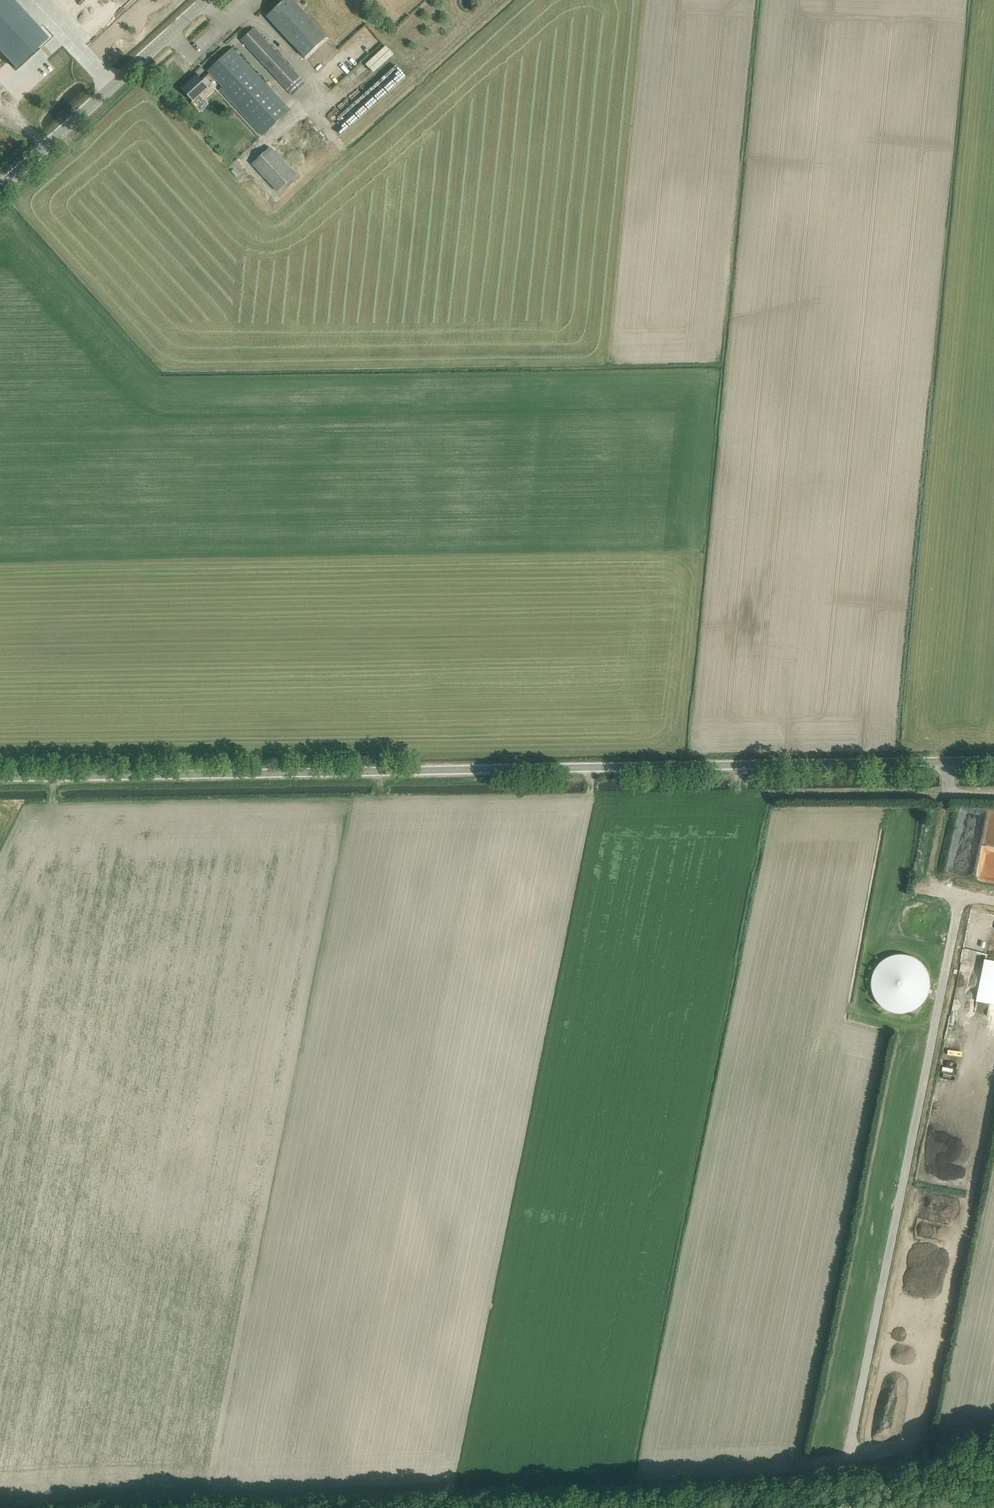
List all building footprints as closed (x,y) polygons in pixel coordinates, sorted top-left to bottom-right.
[(17,68),(52,37),(19,0),(0,0),(0,49),(17,68)] [(296,3),(293,0),(284,0),(267,16),(304,56),(326,36),(296,3)] [(299,77),(261,36),(254,28),(242,40),(286,88),(299,77)] [(384,45),(366,62),(374,72),(393,55),(384,45)] [(290,109),(240,55),(233,48),(208,71),(210,73),(202,80),(197,75),(183,89),(193,100),(208,87),(207,86),(216,78),(266,132),(290,109)] [(296,174),(270,147),(252,164),(277,192),(296,174)] [(993,926),(993,919),(974,916),(973,923),(993,926)] [(993,1003),(993,959),(989,958),(991,947),(986,947),(976,1000),(993,1003)] [(930,990),(931,983),(929,975),(926,967),(920,961),(913,957),(906,954),(899,954),(892,955),(885,958),(879,964),(874,971),(872,979),(871,987),(873,994),(876,1000),(881,1005),(887,1010),(894,1013),(903,1013),(911,1012),(918,1008),(924,1003),(928,997),(930,990)]
